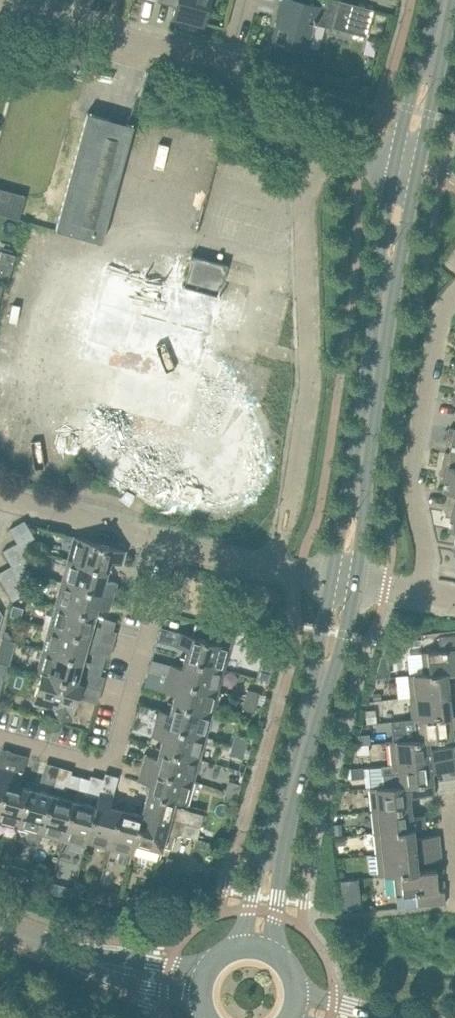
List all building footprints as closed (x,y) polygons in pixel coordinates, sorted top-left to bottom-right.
[(174,15),(202,23),(208,0),(178,0),(174,15)] [(272,41),(275,41),(275,47),(276,51),(279,55),(283,58),(288,60),(293,59),(297,57),(301,54),(303,49),(307,50),(314,23),(316,23),(366,36),(372,15),(337,6),(339,0),(283,0),(272,41)] [(101,241),(132,129),(133,125),(87,112),(55,229),(101,241)] [(24,194),(0,187),(0,213),(18,218),(24,194)] [(15,255),(1,251),(0,256),(0,276),(9,278),(15,255)] [(266,458),(266,449),(263,435),(261,426),(257,418),(254,410),(249,402),(245,395),(244,394),(248,387),(238,382),(237,384),(232,377),(226,370),(220,364),(213,358),(207,352),(222,294),(217,293),(220,283),(222,284),(227,264),(192,255),(184,284),(107,264),(86,345),(86,346),(83,359),(120,369),(109,406),(91,400),(91,401),(92,401),(79,449),(78,448),(78,449),(79,451),(94,465),(110,478),(127,489),(145,499),(164,508),(166,500),(172,502),(184,506),(195,507),(207,508),(218,507),(230,505),(238,502),(246,497),(253,491),(259,484),(263,476),(266,467),(266,458)] [(452,454),(452,453),(445,451),(441,476),(448,478),(445,490),(450,491),(454,492),(454,454),(452,454)] [(450,491),(446,515),(453,516),(451,529),(454,530),(454,492),(450,491)] [(9,528),(17,542),(25,555),(31,540),(21,521),(9,528)] [(122,564),(126,550),(74,536),(67,559),(108,570),(110,561),(122,564)] [(28,561),(25,555),(17,542),(2,550),(13,570),(28,561)] [(105,579),(108,570),(67,559),(61,582),(113,596),(117,583),(105,579)] [(18,578),(4,586),(13,600),(22,595),(17,585),(21,582),(18,578)] [(109,609),(113,596),(61,582),(55,604),(95,615),(97,606),(109,609)] [(89,638),(95,615),(55,604),(49,627),(89,638)] [(100,627),(113,631),(115,621),(103,617),(100,627)] [(225,669),(234,633),(195,622),(195,623),(196,624),(193,635),(179,631),(175,645),(187,648),(184,658),(225,669)] [(82,660),(89,638),(49,627),(43,649),(82,660)] [(439,637),(440,650),(421,652),(423,673),(423,674),(446,672),(446,673),(454,672),(454,635),(439,637)] [(76,682),(82,660),(43,649),(36,671),(82,684),(82,683),(76,682)] [(93,652),(91,662),(103,666),(106,656),(93,652)] [(259,664),(267,666),(270,656),(258,653),(255,663),(259,664)] [(380,654),(374,677),(389,676),(388,654),(380,654)] [(218,691),(225,669),(184,658),(182,667),(170,664),(166,677),(218,691)] [(8,664),(0,661),(0,693),(8,664)] [(100,675),(103,666),(91,662),(88,672),(100,675)] [(259,664),(255,677),(268,681),(272,667),(267,666),(259,664)] [(72,720),(82,684),(36,671),(36,672),(41,673),(38,681),(33,700),(34,700),(36,694),(54,699),(50,713),(48,712),(48,713),(72,720)] [(446,673),(446,672),(423,674),(423,673),(408,674),(410,697),(454,692),(454,680),(447,681),(446,673)] [(212,714),(218,691),(166,677),(163,690),(175,693),(172,703),(212,714)] [(248,689),(245,699),(257,702),(260,692),(248,689)] [(410,697),(412,718),(451,715),(451,714),(450,705),(454,704),(454,692),(410,697)] [(254,712),(257,702),(245,699),(242,708),(254,712)] [(206,736),(212,714),(172,703),(170,712),(158,709),(154,722),(206,736)] [(374,710),(367,711),(368,723),(376,722),(374,710)] [(451,714),(451,715),(412,718),(415,739),(415,740),(428,738),(429,740),(453,737),(452,726),(454,726),(454,713),(451,714)] [(200,759),(206,736),(154,722),(150,735),(162,738),(160,748),(200,759)] [(359,734),(356,744),(357,744),(368,743),(370,743),(369,733),(360,734),(359,734)] [(235,734),(232,744),(245,747),(248,737),(235,734)] [(429,740),(428,738),(415,740),(415,739),(390,741),(392,764),(454,758),(454,754),(454,745),(429,748),(429,740)] [(368,743),(357,744),(357,747),(357,753),(368,753),(368,743)] [(242,757),(245,747),(232,744),(230,753),(242,757)] [(194,781),(200,759),(160,748),(157,757),(145,754),(142,767),(194,781)] [(392,764),(381,765),(383,786),(394,785),(395,786),(433,782),(432,772),(454,769),(454,758),(392,764)] [(9,769),(0,767),(0,804),(9,769)] [(188,804),(194,781),(142,767),(138,780),(150,783),(147,793),(175,801),(188,804)] [(363,767),(351,768),(352,778),(364,777),(363,767)] [(29,787),(19,785),(23,773),(9,769),(0,804),(0,823),(18,827),(29,787)] [(77,788),(80,776),(70,773),(67,785),(77,788)] [(90,778),(80,776),(77,788),(86,791),(90,778)] [(228,780),(225,790),(238,793),(241,784),(228,780)] [(434,794),(433,782),(395,786),(394,785),(383,786),(370,788),(372,810),(411,806),(410,796),(434,794)] [(39,841),(41,834),(51,793),(29,787),(18,827),(29,830),(27,838),(39,841)] [(85,846),(100,790),(95,806),(74,800),(62,840),(85,846)] [(109,848),(120,808),(110,805),(114,794),(100,790),(85,846),(86,846),(87,842),(109,848)] [(236,803),(238,793),(225,790),(223,799),(236,803)] [(62,840),(74,800),(51,793),(41,834),(62,840)] [(197,839),(201,827),(204,814),(174,805),(175,801),(147,793),(141,814),(135,842),(161,849),(163,845),(173,848),(176,836),(181,834),(184,835),(197,839)] [(412,816),(411,806),(372,810),(375,832),(413,828),(425,826),(424,814),(412,816)] [(129,865),(135,842),(141,814),(120,808),(109,848),(120,851),(118,862),(129,865)] [(440,847),(439,834),(414,837),(413,828),(375,832),(377,853),(440,847)] [(416,861),(441,858),(440,847),(377,853),(376,856),(379,876),(394,874),(394,873),(417,871),(417,869),(416,861)] [(30,869),(18,866),(8,863),(4,875),(27,881),(30,869)] [(446,903),(443,879),(437,880),(436,867),(417,869),(417,871),(394,873),(394,874),(397,895),(416,893),(417,905),(446,903)] [(75,882),(72,894),(82,897),(85,884),(75,882)] [(374,894),(364,896),(365,906),(375,905),(374,894)] [(360,896),(342,898),(343,909),(361,907),(360,896)]
